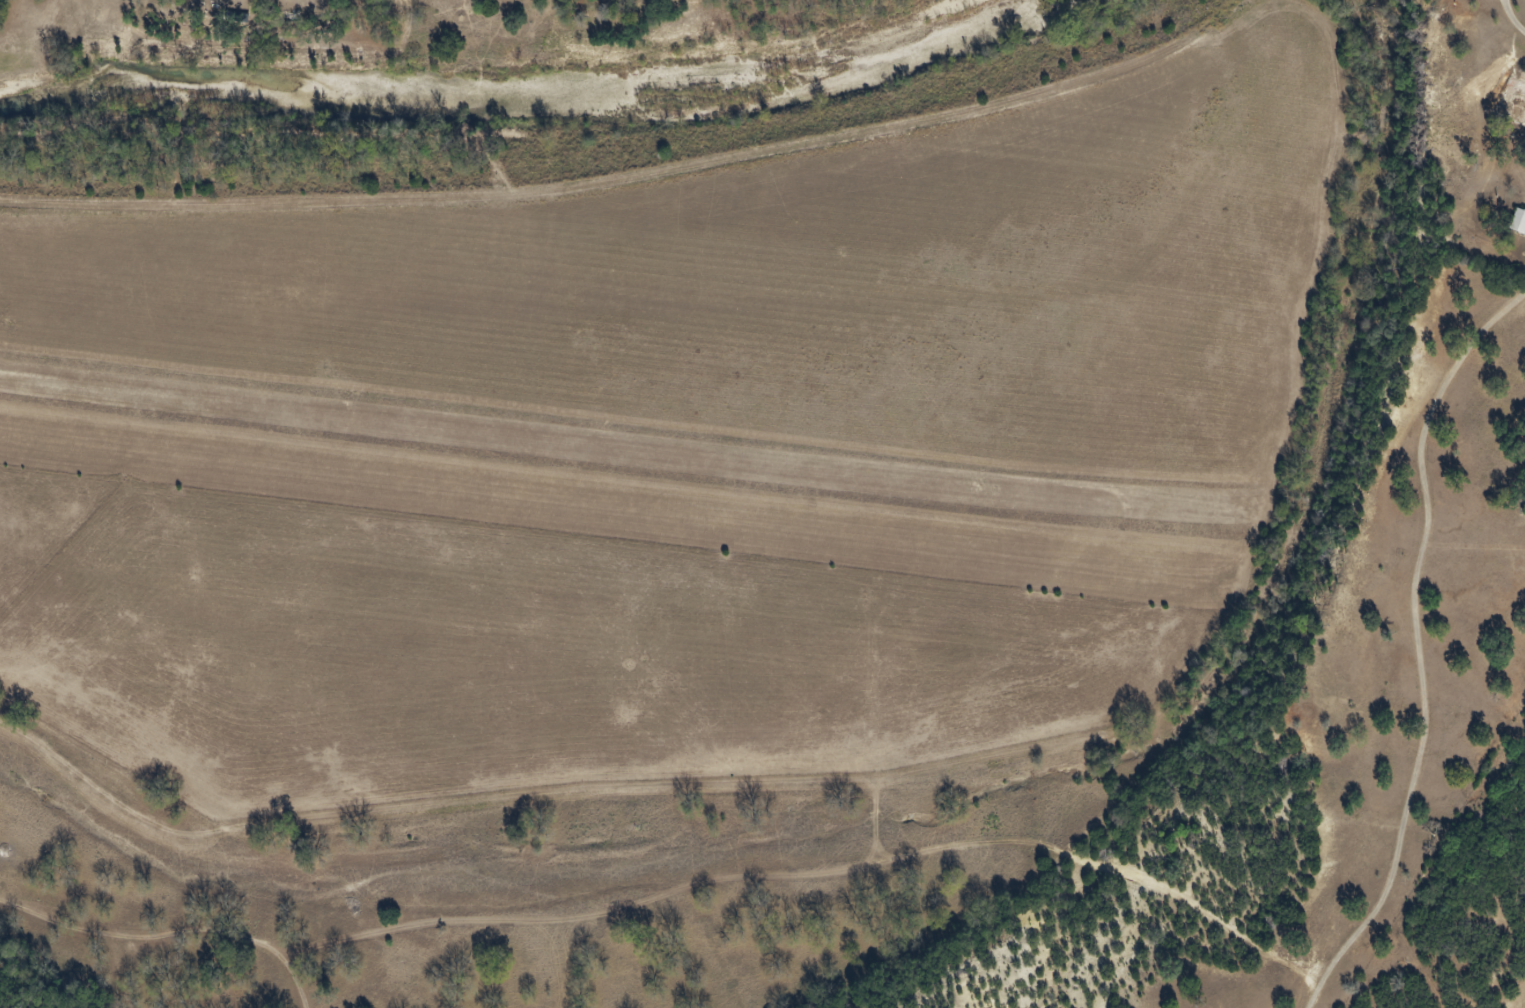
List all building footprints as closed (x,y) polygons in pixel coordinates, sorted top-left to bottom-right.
[(1499,126),(1514,130),(1517,120),(1524,122),(1524,83),(1513,80),(1499,126)] [(1518,236),(1524,220),(1508,214),(1502,231),(1518,236)]
